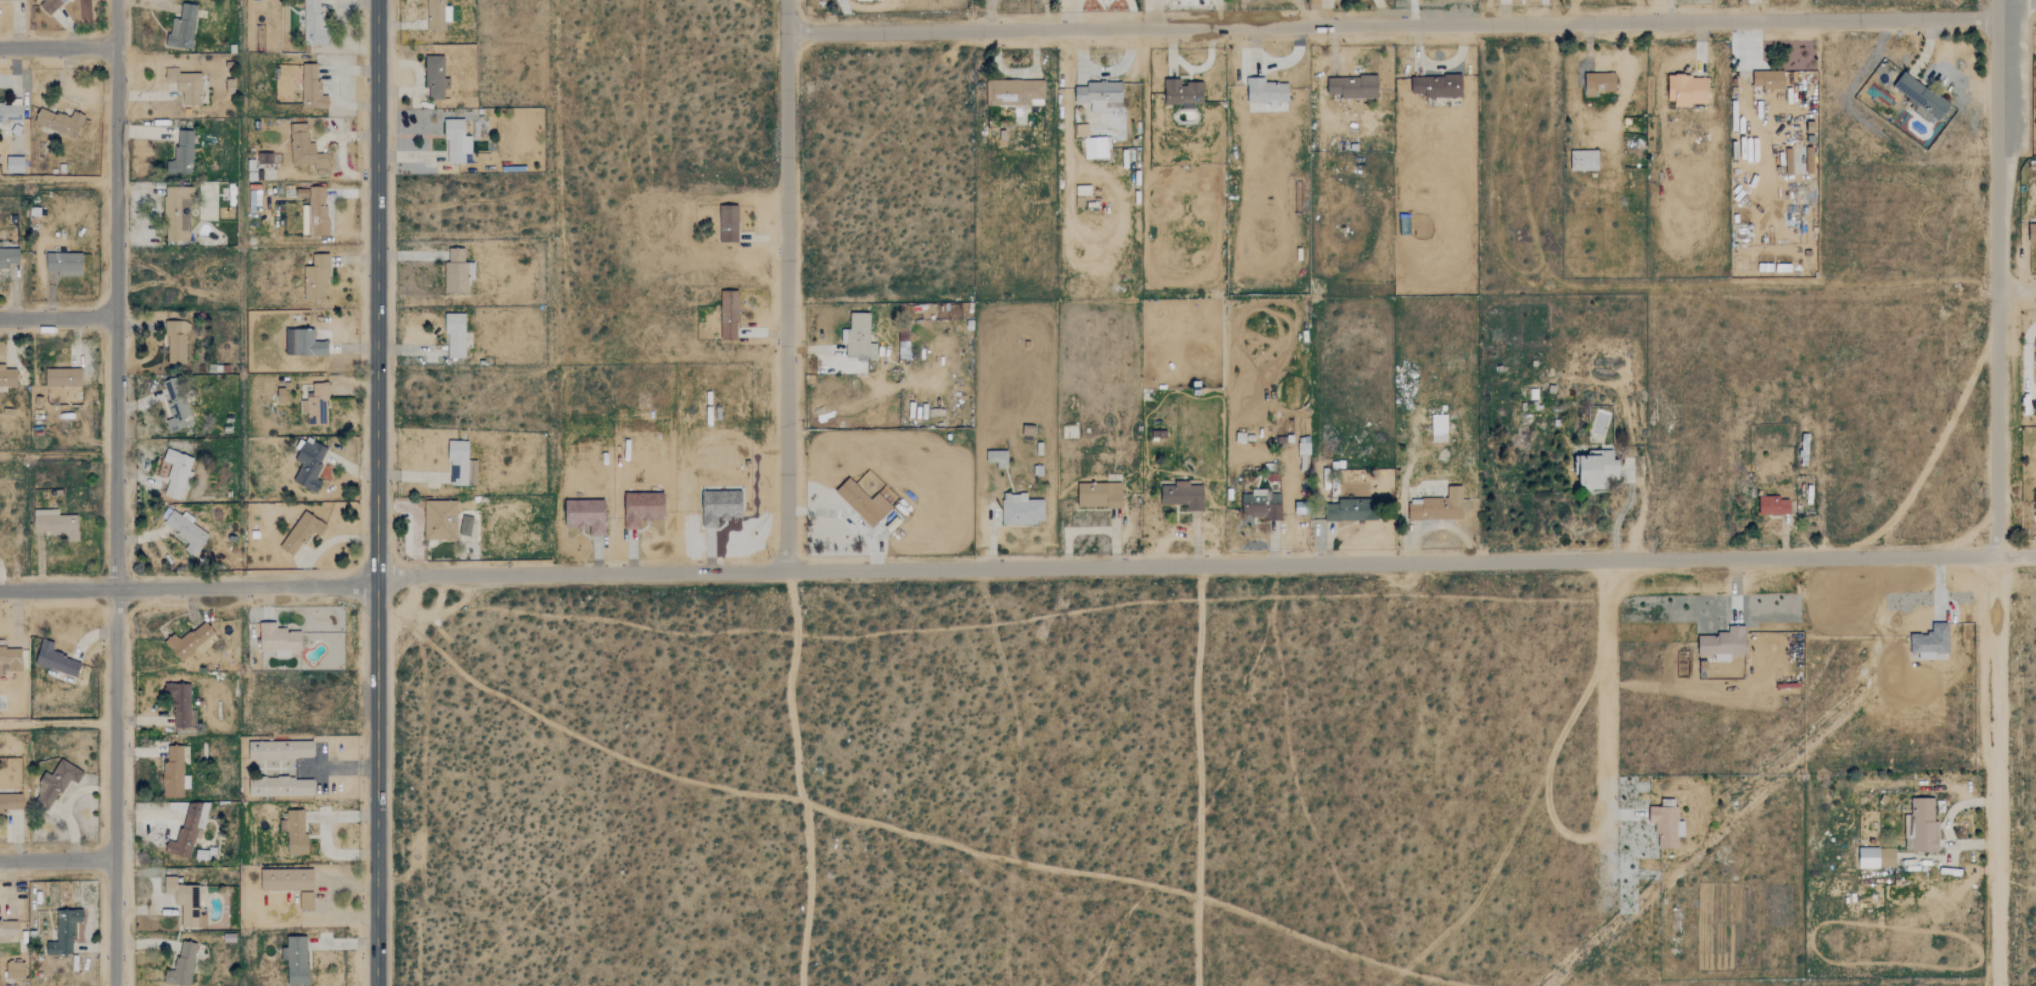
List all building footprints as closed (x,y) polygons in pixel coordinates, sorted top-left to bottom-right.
[(37,1),(52,16),(68,0),(38,0),(37,1)] [(303,46),(328,46),(328,28),(320,28),(320,0),(304,0),(303,46)] [(445,6),(445,0),(427,0),(427,31),(445,31),(445,22),(450,22),(451,7),(445,6)] [(196,5),(181,4),(180,19),(170,18),(167,47),(192,49),(196,5)] [(444,56),(426,56),(425,89),(429,89),(429,100),(444,100),(444,89),(449,89),(450,78),(444,78),(444,56)] [(302,104),(302,63),(317,63),(317,92),(330,92),(330,104),(302,104)] [(178,74),(178,67),(165,68),(165,83),(176,83),(177,92),(181,92),(182,106),(201,105),(200,73),(178,74)] [(1784,70),(1752,71),(1753,86),(1761,86),(1761,90),(1785,89),(1784,70)] [(1951,105),(1904,71),(1892,88),(1914,103),(1911,107),(1936,125),(1951,105)] [(1585,97),(1595,97),(1595,92),(1616,91),(1616,73),(1585,74),(1585,97)] [(1327,78),(1327,95),(1341,94),(1341,99),(1378,98),(1378,76),(1327,78)] [(1412,94),(1424,94),(1424,98),(1462,97),(1462,76),(1411,77),(1412,94)] [(1709,77),(1668,76),(1668,101),(1675,101),(1675,107),(1693,108),(1693,104),(1709,104),(1709,77)] [(1248,104),(1276,103),(1289,102),(1288,82),(1265,83),(1265,77),(1248,78),(1248,104)] [(986,81),(986,106),(1044,105),(1044,80),(986,81)] [(1165,105),(1182,104),(1182,109),(1194,109),(1194,104),(1203,104),(1203,83),(1181,84),(1181,80),(1165,80),(1165,105)] [(1105,113),(1105,102),(1121,102),(1122,83),(1086,82),(1086,87),(1075,86),(1075,102),(1090,103),(1090,113),(1105,113)] [(22,122),(22,104),(0,105),(0,122),(22,122)] [(74,140),(84,116),(72,111),(69,119),(41,107),(34,123),(74,140)] [(464,120),(445,120),(446,164),(465,164),(464,120)] [(1088,137),(1088,124),(1076,125),(1076,137),(1088,137)] [(290,126),(291,165),(315,164),(315,175),(326,174),(325,153),(315,154),(315,143),(308,143),(308,125),(290,126)] [(192,174),(193,131),(176,130),(175,174),(192,174)] [(1085,159),(1109,158),(1108,137),(1084,138),(1085,159)] [(1571,171),(1598,170),(1598,150),(1570,151),(1571,171)] [(258,162),(271,163),(272,155),(259,154),(258,162)] [(6,157),(6,174),(24,174),(24,158),(6,157)] [(164,240),(189,241),(189,206),(193,206),(194,188),(165,187),(164,240)] [(327,236),(327,187),(308,187),(308,222),(306,222),(306,236),(327,236)] [(261,208),(261,191),(250,191),(250,208),(261,208)] [(737,205),(719,206),(719,243),(738,243),(737,205)] [(0,249),(0,269),(7,269),(7,264),(19,264),(19,249),(0,249)] [(444,262),(445,294),(469,294),(469,277),(474,277),(474,263),(464,263),(464,249),(448,249),(448,262),(444,262)] [(82,254),(46,253),(46,275),(82,276),(82,254)] [(328,300),(327,255),(312,255),(313,267),(304,267),(305,300),(328,300)] [(737,339),(738,290),(721,290),(720,339),(737,339)] [(466,357),(465,313),(446,313),(446,357),(466,357)] [(870,342),(870,313),(847,313),(847,357),(876,357),(877,342),(870,342)] [(186,363),(187,321),(165,320),(165,344),(168,345),(168,363),(186,363)] [(328,341),(313,341),(314,329),(285,328),(285,354),(328,355),(328,341)] [(16,368),(5,368),(5,365),(0,365),(0,387),(16,387),(16,368)] [(82,386),(81,368),(45,369),(45,387),(82,386)] [(192,426),(181,376),(161,380),(172,430),(192,426)] [(327,423),(327,381),(311,381),(311,392),(305,392),(305,423),(327,423)] [(1447,415),(1432,415),(1432,442),(1448,441),(1447,415)] [(301,463),(292,481),(316,492),(322,481),(314,477),(328,448),(305,437),(294,460),(301,463)] [(477,460),(468,459),(469,441),(450,440),(449,484),(467,484),(467,478),(476,478),(477,460)] [(1298,456),(1303,456),(1303,455),(1311,455),(1310,442),(1297,442),(1298,456)] [(193,457),(166,448),(162,460),(171,464),(166,479),(168,480),(164,494),(181,500),(191,471),(189,471),(193,457)] [(1575,475),(1579,475),(1579,488),(1605,488),(1605,477),(1620,477),(1620,459),(1614,459),(1614,449),(1603,449),(1603,455),(1575,455),(1575,475)] [(1008,467),(1007,450),(986,450),(987,462),(996,462),(996,468),(1008,467)] [(877,492),(871,499),(848,477),(835,492),(872,527),(892,506),(877,492)] [(1161,504),(1186,504),(1186,510),(1203,510),(1203,484),(1190,484),(1190,481),(1173,481),(1173,485),(1161,485),(1161,504)] [(1078,507),(1122,507),(1122,483),(1078,483),(1078,507)] [(1463,518),(1462,486),(1447,486),(1448,497),(1422,498),(1422,500),(1408,501),(1409,520),(1463,518)] [(1242,494),(1242,512),(1250,512),(1251,519),(1281,519),(1281,493),(1271,493),(1271,489),(1251,489),(1251,494),(1242,494)] [(743,518),(742,490),(701,491),(702,527),(718,527),(718,518),(743,518)] [(639,529),(639,520),(664,520),(664,493),(624,492),(624,529),(639,529)] [(1002,494),(1002,524),(1044,523),(1044,499),(1027,499),(1027,493),(1002,494)] [(1790,514),(1790,499),(1781,499),(1781,495),(1759,496),(1760,514),(1790,514)] [(1379,520),(1379,498),(1325,499),(1325,521),(1379,520)] [(456,540),(457,500),(425,499),(424,539),(456,540)] [(605,536),(605,499),(565,500),(565,528),(590,527),(590,536),(605,536)] [(77,541),(77,515),(57,515),(57,509),(33,509),(33,533),(66,533),(67,541),(77,541)] [(209,534),(183,517),(172,510),(163,525),(189,541),(183,550),(195,557),(209,534)] [(294,556),(308,533),(318,539),(326,525),(303,510),(280,547),(294,556)] [(473,517),(462,516),(459,535),(470,536),(473,517)] [(218,641),(207,621),(177,639),(174,634),(165,640),(178,662),(195,651),(197,653),(218,641)] [(1948,650),(1949,621),(1931,621),(1930,631),(1908,630),(1908,650),(1948,650)] [(260,651),(275,651),(275,657),(291,657),(291,651),(301,651),(301,629),(276,630),(276,622),(259,623),(260,651)] [(1696,652),(1744,654),(1745,623),(1729,623),(1728,632),(1697,631),(1696,652)] [(78,675),(81,659),(51,653),(54,641),(40,638),(35,666),(78,675)] [(0,647),(0,676),(5,676),(5,671),(21,671),(21,647),(0,647)] [(190,683),(166,683),(167,709),(173,709),(174,728),(196,727),(195,710),(190,710),(190,683)] [(313,759),(313,741),(249,741),(249,759),(313,759)] [(183,746),(167,745),(167,762),(163,762),(162,797),(183,798),(183,789),(189,789),(189,776),(183,776),(183,746)] [(49,809),(68,778),(76,784),(83,772),(61,758),(50,775),(47,774),(32,798),(49,809)] [(313,795),(313,777),(249,778),(249,796),(313,795)] [(0,793),(0,814),(7,814),(7,810),(23,809),(22,793),(0,793)] [(1912,850),(1911,796),(1931,796),(1932,818),(1938,818),(1938,849),(1912,850)] [(200,839),(209,805),(188,800),(177,843),(167,840),(164,852),(189,858),(195,837),(200,839)] [(1649,823),(1650,803),(1676,803),(1675,845),(1657,845),(1658,823),(1649,823)] [(308,854),(308,834),(304,834),(304,810),(287,810),(287,822),(280,822),(280,830),(288,830),(288,854),(308,854)] [(1856,866),(1857,846),(1894,847),(1893,867),(1856,866)] [(261,891),(314,890),(313,867),(260,868),(261,891)] [(199,886),(176,885),(177,877),(164,876),(164,893),(175,894),(175,905),(181,905),(181,926),(206,927),(206,914),(199,914),(199,886)] [(313,911),(313,893),(300,893),(300,911),(313,911)] [(73,922),(83,922),(83,910),(57,910),(57,942),(46,942),(46,955),(73,955),(73,922)] [(9,942),(8,937),(17,936),(17,919),(0,920),(0,943),(9,942)] [(308,985),(307,936),(286,937),(286,948),(281,948),(281,962),(287,962),(288,985),(308,985)] [(195,943),(181,941),(179,958),(174,957),(173,971),(165,970),(163,983),(190,985),(195,943)] [(25,963),(6,963),(6,978),(24,979),(25,963)]
